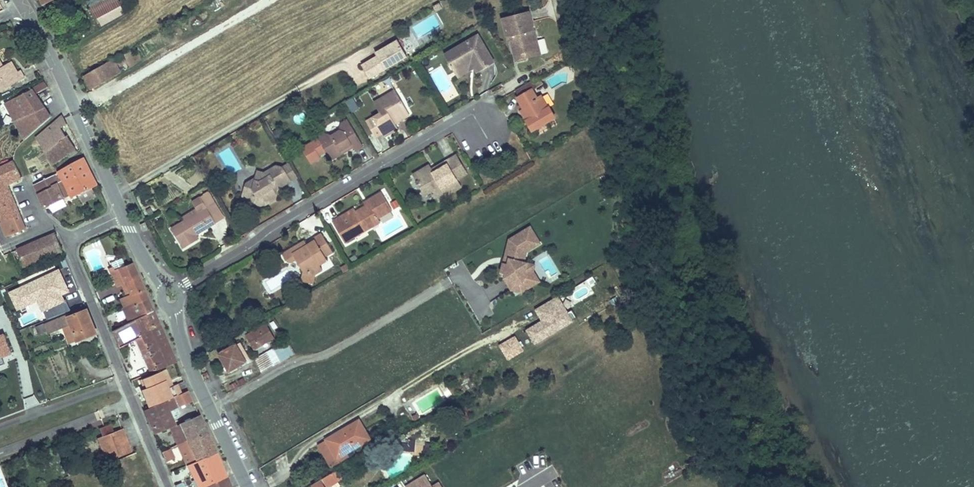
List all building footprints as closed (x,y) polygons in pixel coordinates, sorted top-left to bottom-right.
[(90,5),(97,18),(120,5),(118,0),(99,0),(90,5)] [(517,60),(527,58),(526,54),(537,51),(531,31),(535,30),(529,10),(503,17),(508,37),(511,37),(517,60)] [(526,54),(527,58),(541,54),(535,30),(531,31),(537,51),(526,54)] [(446,55),(455,71),(472,61),(476,68),(479,72),(495,63),(478,35),(446,55)] [(378,56),(363,65),(371,79),(408,57),(398,40),(376,53),(378,56)] [(122,54),(117,57),(125,70),(129,68),(122,54)] [(113,59),(85,75),(92,89),(120,73),(113,59)] [(472,61),(455,71),(459,78),(476,68),(472,61)] [(22,77),(17,70),(14,72),(8,62),(2,66),(0,67),(0,91),(22,77)] [(539,96),(530,81),(517,89),(521,95),(519,96),(525,108),(531,116),(527,118),(534,128),(536,127),(555,115),(557,114),(551,104),(549,105),(542,93),(539,96)] [(18,122),(46,107),(42,101),(37,93),(49,87),(46,83),(5,103),(18,122)] [(556,101),(549,89),(542,93),(549,105),(551,104),(556,101)] [(397,90),(389,94),(393,102),(399,102),(403,101),(397,90)] [(393,102),(389,94),(375,102),(381,113),(367,121),(376,137),(384,133),(385,134),(398,126),(395,120),(409,111),(403,101),(399,102),(393,102)] [(46,107),(18,122),(19,124),(15,127),(24,140),(52,116),(46,107)] [(531,116),(525,108),(522,110),(527,118),(531,116)] [(539,133),(559,121),(555,115),(536,127),(539,133)] [(41,136),(38,139),(47,152),(67,136),(61,128),(68,123),(64,116),(41,136)] [(352,125),(344,123),(341,131),(332,136),(325,134),(319,138),(332,159),(347,151),(346,149),(346,147),(348,147),(353,144),(354,146),(357,150),(365,146),(352,125)] [(67,136),(47,152),(53,164),(75,148),(67,136)] [(431,166),(416,176),(426,193),(434,188),(435,191),(443,187),(445,191),(447,193),(461,185),(457,178),(468,172),(456,153),(446,159),(448,163),(434,171),(432,168),(431,166)] [(84,158),(59,172),(63,181),(72,199),(79,195),(92,189),(97,187),(92,175),(84,158)] [(299,177),(288,159),(276,166),(284,168),(292,181),(299,177)] [(446,159),(432,168),(434,171),(448,163),(446,159)] [(0,180),(0,207),(14,200),(7,184),(23,177),(15,161),(0,168),(5,178),(0,180)] [(414,172),(416,176),(431,166),(429,163),(414,172)] [(284,168),(276,166),(266,172),(258,170),(257,178),(255,188),(251,187),(246,190),(245,196),(247,201),(265,205),(277,198),(278,193),(277,190),(275,188),(276,184),(278,184),(286,185),(292,181),(284,168)] [(44,168),(33,175),(36,184),(49,177),(44,168)] [(49,177),(36,184),(40,192),(54,185),(49,177)] [(255,188),(257,178),(247,183),(246,190),(251,187),(255,188)] [(54,185),(40,192),(46,208),(57,203),(65,199),(64,198),(61,191),(57,183),(54,185)] [(443,187),(435,191),(438,195),(445,191),(443,187)] [(92,189),(79,195),(83,203),(95,197),(92,189)] [(358,228),(357,227),(364,223),(368,229),(382,221),(380,217),(394,209),(383,191),(369,199),(371,202),(367,204),(358,210),(356,208),(349,213),(335,221),(347,242),(356,237),(358,228)] [(212,192),(202,198),(208,207),(218,223),(227,218),(212,192)] [(201,213),(187,221),(173,229),(185,249),(196,242),(193,238),(198,235),(199,235),(216,224),(218,223),(208,207),(202,198),(195,202),(199,209),(201,213)] [(0,207),(0,216),(2,222),(20,215),(14,200),(0,207)] [(185,217),(187,221),(201,213),(199,209),(185,217)] [(20,215),(2,222),(7,236),(25,228),(20,215)] [(142,225),(147,235),(152,233),(147,222),(142,225)] [(364,223),(357,227),(358,228),(356,237),(361,233),(368,229),(364,223)] [(512,289),(530,278),(526,272),(528,262),(525,262),(527,252),(541,243),(531,226),(510,239),(506,257),(510,258),(509,263),(504,262),(502,272),(506,273),(505,278),(512,289)] [(57,233),(18,250),(24,266),(63,250),(57,233)] [(300,244),(285,253),(289,260),(293,261),(298,258),(305,270),(317,273),(325,269),(321,263),(329,259),(327,255),(334,251),(324,233),(316,237),(317,240),(303,249),(300,244)] [(111,268),(113,271),(125,266),(122,258),(112,263),(113,267),(111,268)] [(530,278),(512,289),(516,296),(540,281),(534,271),(535,264),(528,262),(526,272),(530,278)] [(149,300),(132,263),(125,266),(113,271),(120,286),(127,283),(132,294),(122,299),(126,307),(132,322),(153,312),(148,301),(148,300),(149,300)] [(41,300),(48,318),(70,309),(64,293),(71,290),(62,268),(8,289),(16,310),(41,300)] [(534,344),(573,320),(557,293),(534,308),(540,319),(524,329),(534,344)] [(78,341),(98,333),(88,310),(70,317),(69,315),(38,328),(40,334),(49,331),(49,333),(72,324),(78,341)] [(159,325),(153,312),(132,322),(129,324),(134,336),(136,336),(137,339),(143,336),(142,332),(159,325)] [(160,324),(159,325),(142,332),(143,336),(137,339),(144,356),(152,372),(177,363),(171,349),(163,333),(160,324)] [(249,335),(247,331),(242,334),(244,338),(247,336),(255,350),(275,338),(267,325),(249,335)] [(212,328),(201,334),(204,341),(216,335),(212,328)] [(1,356),(12,352),(6,334),(0,336),(0,353),(1,356)] [(227,341),(223,334),(212,341),(215,348),(227,341)] [(506,359),(524,350),(515,334),(498,343),(506,359)] [(296,353),(288,341),(273,350),(280,363),(296,353)] [(220,355),(230,373),(231,373),(246,364),(236,347),(220,355)] [(280,363),(273,350),(254,361),(262,374),(280,363)] [(167,369),(162,371),(166,381),(164,382),(166,389),(174,386),(167,369)] [(162,371),(144,379),(147,387),(143,389),(150,406),(165,400),(179,394),(182,393),(179,384),(174,386),(166,389),(164,382),(166,381),(162,371)] [(166,402),(146,410),(155,432),(175,424),(173,419),(178,417),(180,412),(178,407),(184,405),(180,395),(179,394),(165,400),(166,402)] [(206,429),(200,416),(181,424),(188,440),(189,440),(207,431),(206,429)] [(365,431),(359,421),(327,440),(337,458),(370,439),(369,438),(369,437),(366,431),(365,431)] [(105,454),(111,452),(128,446),(122,428),(99,437),(105,454)] [(207,431),(189,440),(192,446),(198,461),(216,453),(207,431)] [(111,452),(114,459),(131,452),(128,446),(111,452)] [(185,449),(192,464),(198,461),(192,446),(185,449)] [(163,452),(167,461),(175,457),(171,448),(163,452)] [(176,485),(177,486),(205,486),(227,477),(221,464),(216,453),(198,461),(192,464),(190,465),(195,477),(176,485)] [(527,456),(514,465),(522,477),(535,469),(527,456)] [(553,457),(548,470),(554,472),(559,459),(553,457)] [(323,478),(328,486),(331,486),(339,482),(336,477),(333,472),(323,478)] [(433,486),(426,475),(406,486),(433,486)] [(205,486),(231,486),(227,477),(205,486)] [(313,484),(315,486),(328,486),(323,478),(313,484)]
